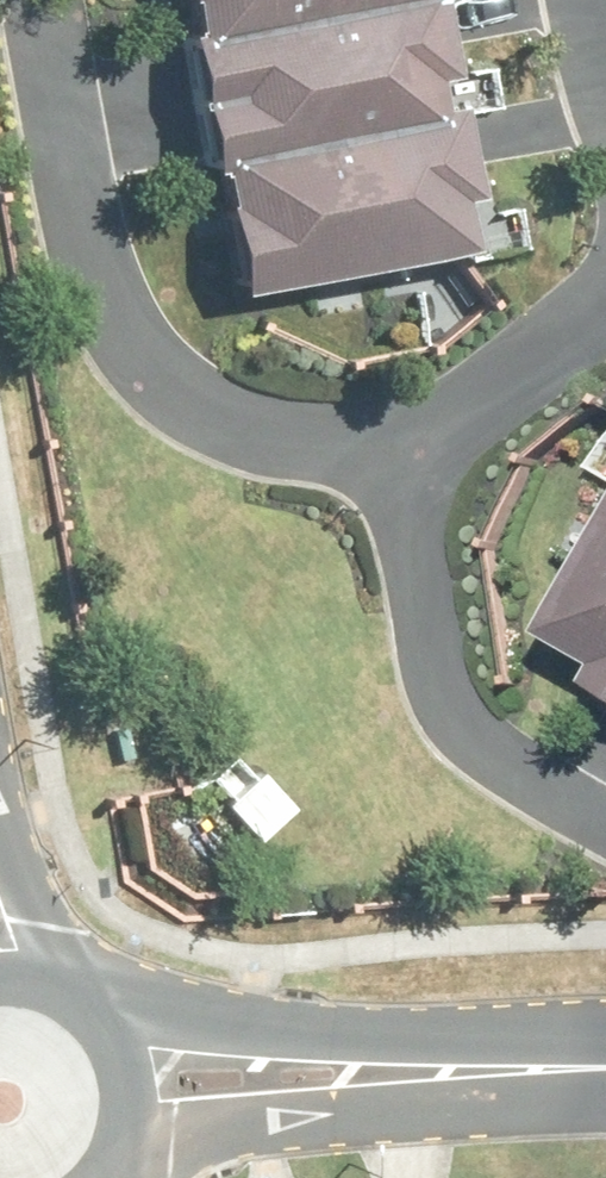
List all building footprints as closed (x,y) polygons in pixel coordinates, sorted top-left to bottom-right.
[(255,295),(483,251),(475,207),(489,204),(471,112),(457,114),(451,84),(466,81),(450,0),(196,0),(255,295)] [(569,642),(605,662),(605,577),(569,642)] [(266,771),(229,807),(268,849),(306,812),(266,771)]
